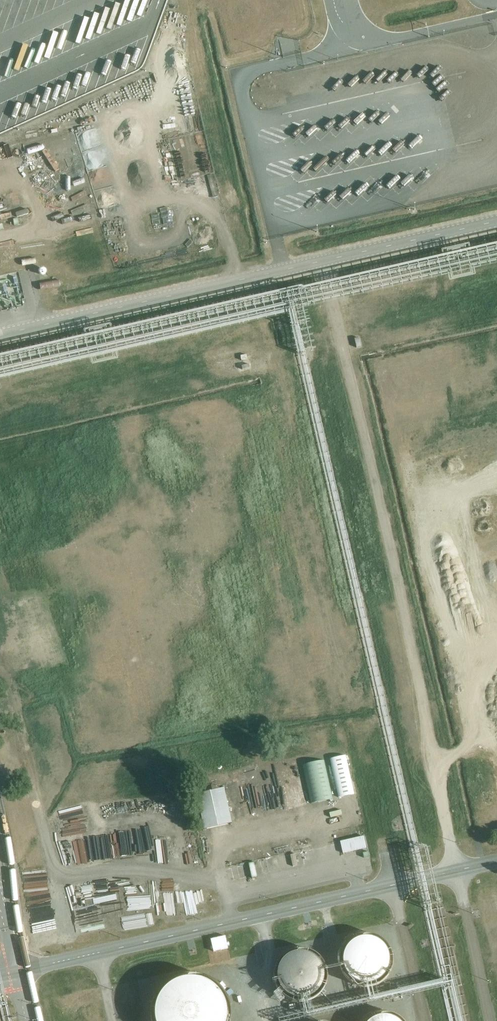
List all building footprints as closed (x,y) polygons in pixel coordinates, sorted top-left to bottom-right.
[(349,83),(340,91),(343,94),(352,86),(349,83)] [(74,203),(87,198),(84,192),(72,197),(74,203)] [(470,252),(469,247),(441,253),(442,258),(303,291),(301,289),(283,293),(289,315),(306,311),(447,277),(449,284),(475,278),(473,272),(496,266),(496,246),(470,252)] [(0,281),(0,288),(0,289),(0,305),(2,312),(26,306),(20,277),(0,281)] [(58,279),(39,286),(41,291),(60,285),(58,279)] [(436,906),(442,903),(431,849),(421,849),(304,353),(316,350),(306,311),(289,315),(440,980),(378,995),(375,982),(382,978),(387,971),(389,964),(389,955),(384,947),(377,940),(366,937),(357,939),(351,943),(346,949),(343,956),(344,965),(347,974),(352,979),(357,981),(363,983),(366,997),(313,1009),(310,996),(316,992),(320,987),(323,982),(324,974),(322,967),(319,960),(313,956),(306,952),(298,953),(290,955),(284,959),(280,965),(278,973),(278,980),(281,988),(287,994),(294,998),(301,999),(304,1011),(279,1017),(280,1020),(298,1020),(442,989),(449,1020),(463,1020),(436,906)] [(346,755),(330,759),(338,797),(354,794),(346,755)] [(333,800),(324,760),(302,765),(311,805),(333,800)] [(232,823),(224,788),(196,795),(204,830),(232,823)] [(364,836),(340,842),(343,853),(366,848),(364,836)] [(81,839),(72,842),(78,864),(87,862),(81,839)] [(1,975),(0,969),(0,1006),(3,1020),(12,1020),(1,975)] [(227,1017),(227,1009),(225,1003),(222,996),(219,990),(214,986),(209,982),(202,979),(195,978),(188,978),(179,979),(173,982),(167,986),(163,991),(159,997),(157,1003),(155,1009),(155,1016),(155,1020),(226,1020),(227,1017)]
